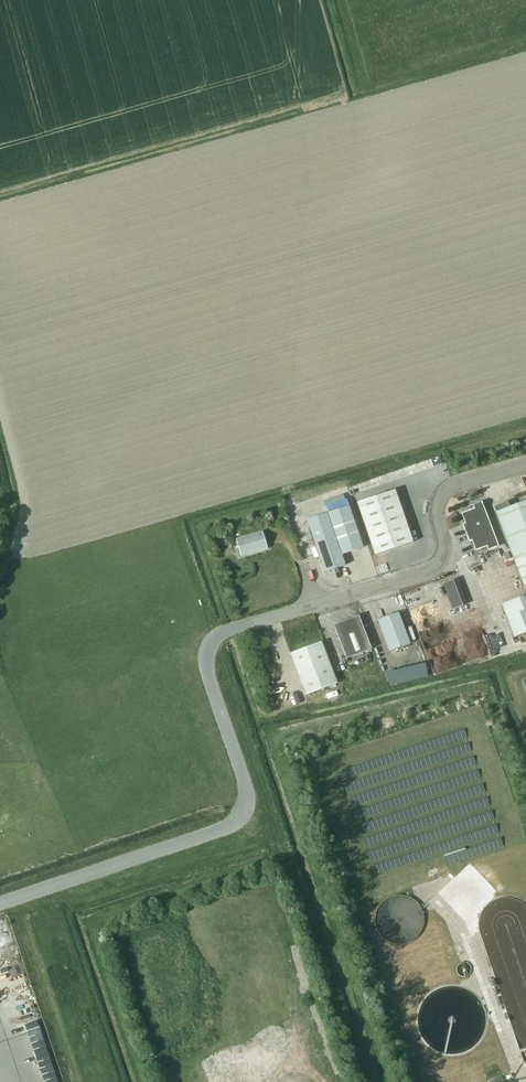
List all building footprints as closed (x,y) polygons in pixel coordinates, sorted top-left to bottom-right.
[(435,474),(448,471),(444,454),(431,457),(435,474)] [(413,542),(395,489),(357,502),(375,555),(413,542)] [(326,506),(328,512),(307,520),(325,572),(345,565),(342,555),(363,547),(349,505),(347,499),(326,506)] [(499,546),(482,501),(473,504),(474,508),(461,513),(465,523),(463,524),(469,541),(472,540),(476,550),(487,546),(488,550),(499,546)] [(525,593),(525,501),(495,512),(525,593)] [(267,548),(262,531),(236,539),(241,556),(267,548)] [(443,583),(452,609),(459,606),(450,581),(443,583)] [(501,605),(514,637),(525,633),(525,595),(501,605)] [(410,643),(398,612),(377,620),(389,651),(410,643)] [(371,649),(359,615),(334,625),(346,658),(371,649)] [(338,683),(322,641),(290,653),(306,695),(338,683)] [(521,1050),(525,1048),(525,999),(522,1000),(524,1004),(510,1008),(521,1050)] [(480,1040),(479,1020),(459,1021),(458,1011),(450,1012),(450,1020),(443,1021),(443,1026),(441,1027),(442,1036),(443,1036),(444,1050),(473,1048),(472,1040),(480,1040)] [(38,1053),(50,1050),(49,1044),(37,1048),(38,1053)] [(39,1061),(43,1070),(55,1065),(51,1056),(39,1061)]
